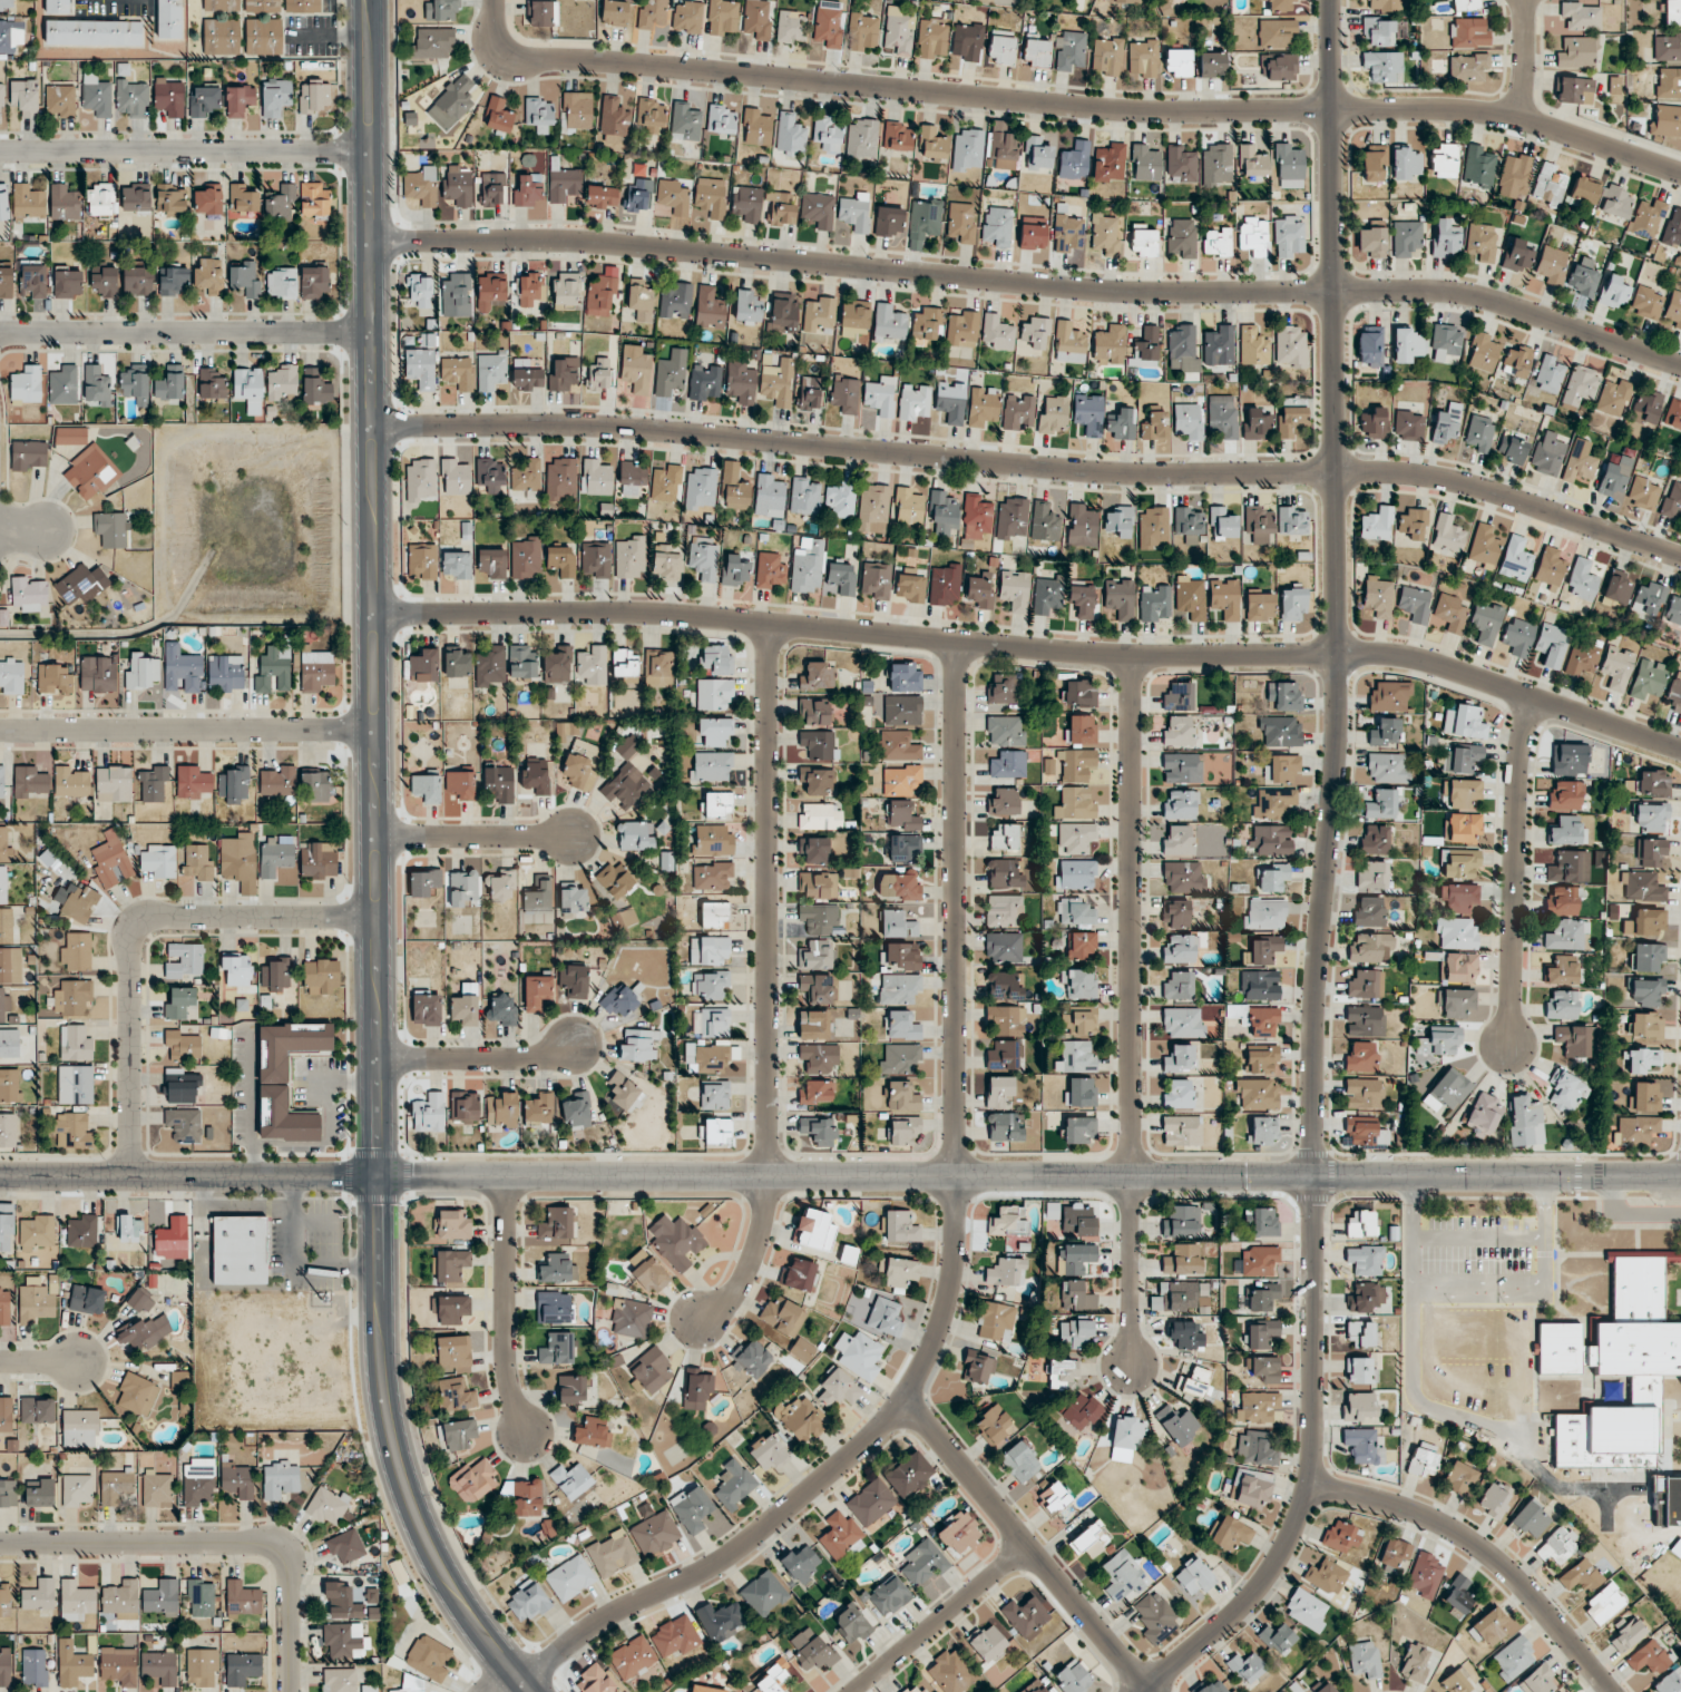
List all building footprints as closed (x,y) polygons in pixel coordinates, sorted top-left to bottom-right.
[(13,11),(13,0),(0,0),(0,11),(13,11)] [(45,14),(70,14),(70,0),(45,0),(45,14)] [(182,39),(182,0),(157,0),(157,39),(182,39)] [(203,12),(241,12),(241,0),(203,0),(203,12)] [(245,13),(281,13),(281,0),(245,0),(245,13)] [(320,13),(320,0),(285,0),(285,13),(320,13)] [(436,2),(425,2),(425,22),(459,22),(459,0),(436,0),(436,2)] [(629,2),(602,0),(601,24),(627,26),(629,2)] [(667,0),(645,0),(645,7),(639,7),(638,30),(666,30),(667,0)] [(722,36),(723,32),(737,32),(738,0),(736,0),(710,0),(708,35),(722,36)] [(750,0),(745,0),(743,32),(755,33),(755,40),(768,42),(772,2),(750,0)] [(1297,0),(1261,0),(1269,0),(1269,13),(1290,12),(1290,2),(1297,2),(1297,0)] [(1400,0),(1369,0),(1369,11),(1400,10),(1400,0)] [(1480,10),(1480,0),(1452,0),(1452,10),(1480,10)] [(1664,25),(1664,0),(1680,0),(1680,25),(1664,25)] [(529,1),(529,28),(558,28),(558,1),(529,1)] [(701,34),(702,4),(674,3),(673,29),(687,30),(687,34),(701,34)] [(1566,30),(1600,31),(1601,5),(1561,4),(1560,18),(1566,18),(1566,30)] [(914,16),(902,16),(902,6),(886,6),(884,54),(913,55),(914,16)] [(841,8),(815,7),(814,40),(826,40),(826,49),(840,49),(841,8)] [(806,13),(778,13),(777,43),(791,44),(791,40),(805,40),(806,13)] [(879,16),(852,15),(850,50),(865,51),(865,47),(877,48),(879,16)] [(920,18),(918,57),(947,58),(948,25),(939,25),(939,19),(920,18)] [(1451,19),(1452,48),(1490,47),(1489,30),(1485,30),(1485,18),(1451,19)] [(240,55),(240,19),(203,19),(203,55),(240,55)] [(282,56),(282,19),(245,19),(245,56),(282,56)] [(1290,47),(1289,34),(1297,34),(1297,19),(1258,20),(1259,48),(1290,47)] [(1394,19),(1363,19),(1363,46),(1395,45),(1394,19)] [(14,58),(14,45),(24,46),(24,21),(0,20),(0,58),(14,58)] [(143,21),(45,21),(45,45),(143,45),(143,21)] [(953,24),(952,55),(964,56),(964,61),(983,62),(985,25),(953,24)] [(454,29),(411,29),(411,59),(443,59),(443,54),(454,54),(454,29)] [(1086,32),(1063,32),(1062,37),(1057,37),(1055,71),(1070,71),(1070,66),(1084,66),(1086,32)] [(1674,36),(1653,36),(1653,61),(1680,60),(1680,32),(1674,32),(1674,36)] [(1556,52),(1556,67),(1595,67),(1595,37),(1563,37),(1563,52),(1556,52)] [(1122,77),(1124,39),(1093,38),(1092,70),(1103,71),(1103,76),(1122,77)] [(1049,66),(1050,40),(1025,39),(1024,65),(1049,66)] [(1128,42),(1128,74),(1142,73),(1142,77),(1160,77),(1159,41),(1128,42)] [(1192,49),(1167,49),(1166,69),(1174,70),(1174,76),(1191,77),(1192,49)] [(1199,52),(1199,76),(1226,76),(1226,52),(1199,52)] [(1362,53),(1362,69),(1369,69),(1370,83),(1396,82),(1396,72),(1403,72),(1402,52),(1362,53)] [(1489,56),(1450,55),(1449,81),(1488,82),(1489,56)] [(1660,68),(1680,68),(1680,96),(1680,97),(1655,97),(1655,85),(1659,85),(1659,77),(1660,77),(1660,68)] [(476,85),(464,73),(431,106),(451,126),(476,101),(468,93),(476,85)] [(82,108),(92,108),(92,118),(111,118),(111,85),(100,85),(100,74),(82,74),(82,108)] [(1609,94),(1620,94),(1621,77),(1609,76),(1609,94)] [(1593,78),(1555,77),(1555,86),(1559,86),(1558,103),(1592,104),(1593,78)] [(164,118),(184,118),(184,78),(154,78),(154,107),(164,107),(164,118)] [(292,79),(262,79),(262,118),(281,118),(281,106),(292,106),(292,79)] [(149,118),(149,80),(116,80),(116,118),(149,118)] [(321,105),(330,105),(330,80),(300,80),(300,115),(321,115),(321,105)] [(38,119),(38,81),(11,81),(11,107),(21,107),(21,119),(38,119)] [(190,118),(210,118),(210,108),(220,108),(220,85),(190,85),(190,118)] [(46,86),(46,118),(75,118),(75,86),(46,86)] [(226,87),(226,118),(244,118),(244,108),(255,108),(255,86),(226,87)] [(591,129),(592,93),(565,92),(564,128),(591,129)] [(601,134),(604,134),(604,143),(626,144),(627,108),(619,107),(619,96),(602,95),(601,134)] [(506,100),(491,96),(483,127),(509,134),(514,114),(503,111),(506,100)] [(525,123),(536,123),(536,134),(554,134),(554,98),(525,98),(525,123)] [(639,100),(636,125),(646,126),(646,133),(662,135),(665,102),(639,100)] [(689,102),(673,102),(672,140),(700,141),(701,111),(689,110),(689,102)] [(736,112),(727,112),(727,105),(709,105),(708,133),(735,134),(736,112)] [(1658,105),(1680,107),(1680,137),(1648,135),(1649,126),(1648,125),(1651,120),(1654,123),(1655,113),(1656,113),(1658,105)] [(759,116),(760,109),(746,108),(744,145),(770,146),(771,116),(759,116)] [(795,112),(779,111),(777,153),(805,154),(806,126),(794,125),(795,112)] [(841,153),(842,117),(814,116),(813,142),(822,142),(821,152),(841,153)] [(847,157),(876,158),(878,121),(848,120),(847,157)] [(884,149),(911,150),(912,125),(885,124),(884,149)] [(948,137),(935,137),(936,125),(921,125),(920,158),(947,159),(948,137)] [(984,131),(954,130),(952,172),(965,172),(966,167),(982,168),(984,131)] [(1017,134),(990,133),(989,158),(995,158),(995,168),(1016,169),(1017,134)] [(1042,136),(1027,135),(1024,168),(1051,171),(1053,146),(1041,145),(1042,136)] [(1059,150),(1058,177),(1087,179),(1089,140),(1074,139),(1073,151),(1059,150)] [(1123,181),(1125,143),(1111,142),(1111,148),(1093,147),(1092,180),(1123,181)] [(1161,151),(1148,150),(1148,144),(1133,143),(1132,179),(1160,180),(1161,151)] [(1304,149),(1290,149),(1290,143),(1277,143),(1277,188),(1303,188),(1304,149)] [(1203,192),(1214,193),(1214,182),(1232,182),(1232,144),(1203,144),(1203,192)] [(1269,176),(1268,154),(1254,154),(1254,144),(1240,144),(1240,176),(1269,176)] [(1456,177),(1457,144),(1433,144),(1432,177),(1456,177)] [(1496,154),(1483,152),(1483,146),(1467,144),(1463,182),(1478,183),(1478,188),(1492,190),(1496,154)] [(1182,146),(1167,145),(1166,175),(1179,175),(1179,182),(1195,182),(1196,152),(1182,152),(1182,146)] [(1362,181),(1385,182),(1386,145),(1363,145),(1362,181)] [(1422,153),(1411,153),(1411,148),(1393,148),(1392,180),(1410,180),(1411,174),(1421,174),(1422,153)] [(1507,153),(1496,194),(1515,199),(1517,193),(1525,194),(1533,160),(1507,153)] [(554,204),(567,204),(567,197),(582,197),(581,169),(559,170),(559,156),(553,156),(554,204)] [(1558,206),(1568,177),(1554,172),(1556,165),(1543,161),(1530,196),(1558,206)] [(436,166),(415,166),(415,176),(404,176),(404,197),(415,197),(415,208),(436,208),(436,166)] [(471,208),(471,166),(442,166),(442,198),(452,198),(452,208),(471,208)] [(482,208),(502,208),(502,174),(482,174),(482,208)] [(542,175),(513,175),(513,207),(542,207),(542,175)] [(1593,205),(1600,184),(1575,176),(1569,198),(1593,205)] [(636,186),(628,186),(627,211),(646,212),(647,179),(636,179),(636,186)] [(710,220),(724,220),(725,180),(696,179),(695,209),(710,210),(710,220)] [(657,205),(673,206),(673,216),(687,217),(688,189),(679,188),(679,181),(658,180),(657,205)] [(330,219),(330,183),(301,183),(301,219),(330,219)] [(35,184),(13,184),(13,220),(46,220),(46,193),(35,193),(35,184)] [(51,219),(80,219),(80,194),(70,194),(70,184),(51,184),(51,219)] [(114,184),(88,184),(88,217),(114,217),(114,184)] [(122,212),(151,212),(151,184),(122,184),(122,212)] [(186,213),(186,184),(157,184),(157,213),(186,213)] [(223,215),(223,184),(204,184),(204,192),(194,192),(194,215),(223,215)] [(259,216),(259,194),(248,194),(248,184),(230,184),(230,216),(259,216)] [(265,195),(265,221),(296,221),(296,184),(276,184),(276,195),(265,195)] [(618,189),(588,185),(586,204),(596,205),(595,209),(605,211),(606,205),(616,207),(618,189)] [(1632,192),(1608,185),(1600,212),(1624,219),(1632,192)] [(744,224),(760,224),(761,188),(733,187),(732,215),(744,215),(744,224)] [(795,226),(795,206),(791,205),(792,193),(766,192),(765,201),(771,201),(770,225),(795,226)] [(869,193),(856,192),(856,199),(838,198),(838,222),(853,223),(853,234),(867,235),(869,193)] [(832,231),(834,195),(802,194),(800,220),(817,220),(816,231),(832,231)] [(1638,200),(1628,232),(1653,241),(1666,203),(1654,198),(1652,204),(1638,200)] [(912,200),(908,249),(922,251),(924,234),(939,236),(942,203),(912,200)] [(947,237),(956,237),(956,244),(973,244),(974,203),(948,203),(947,237)] [(1670,206),(1663,244),(1680,248),(1680,209),(1670,206)] [(895,231),(903,231),(904,208),(877,207),(875,236),(894,237),(895,231)] [(983,241),(993,242),(993,247),(1011,248),(1012,208),(984,207),(983,241)] [(1118,216),(1093,215),(1091,251),(1104,251),(1104,257),(1116,257),(1118,216)] [(1054,252),(1069,253),(1069,248),(1083,248),(1084,217),(1055,216),(1054,252)] [(1304,252),(1304,222),(1296,222),(1296,217),(1275,217),(1276,258),(1293,258),(1293,252),(1304,252)] [(1450,218),(1434,218),(1433,256),(1461,257),(1463,227),(1450,226),(1450,218)] [(1195,219),(1169,219),(1168,250),(1181,250),(1181,259),(1194,259),(1195,219)] [(1239,224),(1239,250),(1252,250),(1252,257),(1266,257),(1267,219),(1247,219),(1247,225),(1239,224)] [(1393,222),(1394,258),(1411,258),(1411,248),(1422,248),(1421,221),(1393,222)] [(1497,227),(1470,222),(1465,252),(1479,255),(1478,261),(1491,263),(1497,227)] [(1045,249),(1046,224),(1019,223),(1018,248),(1045,249)] [(1131,256),(1157,257),(1157,230),(1146,230),(1146,224),(1131,224),(1131,256)] [(1231,255),(1231,227),(1221,227),(1221,231),(1204,231),(1203,254),(1231,255)] [(1385,228),(1358,228),(1358,251),(1369,251),(1369,258),(1385,258),(1385,228)] [(1524,240),(1512,237),(1510,250),(1504,249),(1501,267),(1529,272),(1533,251),(1522,249),(1524,240)] [(1548,277),(1546,282),(1558,286),(1569,253),(1544,244),(1535,272),(1548,277)] [(1573,264),(1567,285),(1576,288),(1574,293),(1591,298),(1602,263),(1582,257),(1579,266),(1573,264)] [(222,259),(195,259),(195,294),(222,294),(222,259)] [(260,299),(260,262),(230,261),(230,287),(240,287),(240,298),(260,299)] [(12,298),(12,264),(0,264),(0,298),(12,298)] [(46,265),(20,265),(20,298),(46,298),(46,265)] [(124,296),(152,296),(152,266),(124,266),(124,296)] [(178,286),(189,286),(189,266),(160,266),(160,296),(178,296),(178,286)] [(329,267),(301,267),(301,299),(329,299),(329,267)] [(617,295),(618,267),(604,267),(604,275),(598,275),(597,283),(588,282),(586,316),(609,317),(610,295),(617,295)] [(54,298),(82,298),(82,268),(54,268),(54,298)] [(117,298),(117,268),(91,268),(91,298),(117,298)] [(296,269),(267,269),(267,299),(296,299),(296,269)] [(1599,303),(1621,310),(1630,279),(1607,272),(1599,303)] [(518,307),(547,307),(547,273),(518,273),(518,307)] [(559,283),(554,283),(554,306),(577,306),(576,273),(559,274),(559,283)] [(443,274),(443,316),(470,316),(470,274),(443,274)] [(478,311),(505,311),(505,274),(478,274),(478,311)] [(433,315),(433,275),(408,275),(408,305),(419,305),(419,315),(433,315)] [(629,281),(628,310),(636,311),(636,322),(652,323),(654,282),(629,281)] [(689,320),(692,285),(674,283),(674,289),(662,288),(659,317),(689,320)] [(1657,319),(1663,297),(1653,294),(1654,289),(1638,284),(1630,311),(1657,319)] [(696,327),(724,328),(726,300),(714,300),(715,286),(698,285),(696,327)] [(1672,289),(1662,321),(1680,327),(1680,292),(1672,289)] [(735,322),(761,324),(762,300),(754,300),(754,291),(737,290),(735,322)] [(797,294),(772,293),(771,330),(784,330),(783,333),(795,334),(797,294)] [(806,301),(802,332),(816,333),(817,329),(833,331),(836,299),(818,297),(818,302),(806,301)] [(868,337),(870,304),(842,302),(840,335),(868,337)] [(908,314),(892,312),(893,304),(877,303),(873,339),(905,342),(908,314)] [(943,308),(923,307),(922,314),(914,314),(913,338),(936,339),(937,324),(943,324),(943,308)] [(947,345),(977,347),(978,312),(948,311),(947,345)] [(999,313),(984,313),(983,341),(992,341),(991,349),(1013,350),(1014,325),(999,324),(999,313)] [(1047,349),(1048,320),(1020,319),(1019,348),(1047,349)] [(1055,362),(1086,362),(1086,332),(1071,332),(1071,320),(1056,320),(1055,362)] [(1123,365),(1124,324),(1108,324),(1108,331),(1095,331),(1094,364),(1123,365)] [(1240,363),(1270,364),(1270,337),(1257,336),(1257,325),(1241,324),(1240,363)] [(1158,325),(1143,325),(1143,342),(1133,342),(1133,366),(1157,366),(1158,325)] [(1168,326),(1169,371),(1200,371),(1200,358),(1195,358),(1194,325),(1168,326)] [(1204,365),(1234,365),(1233,325),(1219,325),(1219,333),(1203,333),(1204,365)] [(1382,326),(1358,327),(1360,363),(1368,363),(1368,367),(1384,367),(1382,326)] [(1432,362),(1460,364),(1462,327),(1434,326),(1432,362)] [(1276,367),(1306,368),(1307,328),(1277,327),(1276,367)] [(1413,328),(1394,328),(1394,363),(1411,363),(1411,355),(1425,355),(1425,334),(1413,334),(1413,328)] [(1466,365),(1492,373),(1501,344),(1489,341),(1491,335),(1477,331),(1466,365)] [(648,397),(651,355),(641,354),(642,346),(623,344),(620,382),(633,383),(632,395),(648,397)] [(1508,345),(1502,373),(1526,378),(1531,351),(1508,345)] [(686,349),(670,348),(670,360),(657,360),(655,397),(671,398),(672,390),(685,390),(686,349)] [(436,350),(406,350),(406,380),(415,380),(415,392),(436,392),(436,350)] [(507,380),(507,351),(478,351),(478,392),(496,392),(496,380),(507,380)] [(1566,366),(1554,362),(1556,357),(1544,353),(1533,385),(1557,393),(1566,366)] [(762,366),(759,397),(775,398),(774,407),(790,409),(794,358),(780,357),(779,367),(762,366)] [(441,381),(452,381),(452,392),(473,392),(473,358),(441,358),(441,381)] [(554,358),(553,391),(575,392),(575,359),(554,358)] [(590,391),(610,392),(611,359),(591,358),(590,391)] [(738,405),(754,405),(755,370),(746,369),(746,359),(728,359),(727,397),(738,397),(738,405)] [(1593,401),(1602,373),(1573,364),(1561,403),(1578,407),(1581,397),(1593,401)] [(11,376),(11,404),(41,404),(41,365),(21,365),(21,376),(11,376)] [(111,406),(111,375),(100,375),(100,365),(85,365),(85,406),(111,406)] [(183,399),(183,365),(164,365),(164,376),(154,376),(154,399),(183,399)] [(276,375),(267,375),(267,400),(298,400),(298,365),(276,365),(276,375)] [(721,369),(702,368),(702,365),(691,365),(689,401),(705,401),(705,397),(720,398),(721,369)] [(77,404),(77,366),(50,366),(50,404),(77,404)] [(148,366),(120,366),(120,396),(134,396),(134,406),(148,406),(148,366)] [(333,405),(333,379),(321,379),(322,369),(303,368),(303,405),(333,405)] [(200,400),(227,400),(227,378),(220,378),(220,369),(200,369),(200,400)] [(262,369),(233,369),(233,401),(262,401),(262,369)] [(511,392),(543,392),(543,369),(511,369),(511,392)] [(855,416),(861,380),(834,376),(830,405),(841,406),(840,414),(855,416)] [(864,383),(863,407),(879,407),(878,418),(892,419),(895,377),(880,376),(879,384),(864,383)] [(820,409),(820,378),(799,378),(799,409),(820,409)] [(1633,384),(1619,379),(1617,384),(1605,380),(1594,409),(1621,418),(1633,384)] [(945,425),(962,426),(966,384),(950,383),(950,382),(936,381),(934,411),(946,412),(945,425)] [(929,417),(930,387),(911,387),(911,385),(901,384),(899,420),(916,421),(916,416),(929,417)] [(997,420),(998,388),(985,387),(969,387),(968,427),(983,428),(983,420),(997,420)] [(1664,395),(1655,391),(1653,395),(1641,391),(1631,418),(1653,426),(1664,395)] [(1102,395),(1073,394),(1072,423),(1085,424),(1084,438),(1101,438),(1102,395)] [(1034,426),(1035,398),(1015,397),(1015,395),(1004,395),(1003,429),(1019,430),(1019,425),(1034,426)] [(1236,395),(1208,396),(1209,433),(1222,433),(1222,440),(1237,440),(1236,395)] [(1067,424),(1068,397),(1044,396),(1044,414),(1039,414),(1038,432),(1059,433),(1059,424),(1067,424)] [(1278,439),(1296,438),(1295,426),(1307,426),(1306,397),(1282,398),(1283,415),(1278,415),(1278,439)] [(1671,399),(1663,423),(1680,430),(1680,403),(1671,399)] [(1435,411),(1432,440),(1456,443),(1461,404),(1449,402),(1447,412),(1435,411)] [(1200,403),(1173,404),(1174,435),(1185,434),(1186,440),(1201,439),(1200,403)] [(1117,414),(1109,414),(1108,439),(1134,440),(1135,408),(1118,407),(1117,414)] [(1260,407),(1247,407),(1247,422),(1243,422),(1243,439),(1272,439),(1272,414),(1260,414),(1260,407)] [(1385,407),(1360,408),(1360,437),(1385,436),(1385,407)] [(1422,439),(1423,416),(1411,416),(1411,411),(1396,410),(1394,438),(1422,439)] [(1167,438),(1166,411),(1148,411),(1148,423),(1140,423),(1141,439),(1167,438)] [(1487,454),(1496,421),(1471,415),(1465,443),(1477,446),(1476,451),(1487,454)] [(86,428),(56,428),(56,444),(86,444),(86,428)] [(1557,476),(1566,444),(1554,440),(1556,433),(1545,430),(1542,442),(1537,441),(1529,468),(1557,476)] [(1497,452),(1507,455),(1505,461),(1521,465),(1528,443),(1502,435),(1497,452)] [(1584,454),(1586,445),(1573,441),(1562,480),(1589,488),(1598,458),(1584,454)] [(46,442),(12,442),(12,471),(46,471),(46,442)] [(85,502),(119,475),(95,444),(60,471),(85,502)] [(1633,459),(1620,455),(1617,465),(1606,461),(1596,492),(1609,496),(1611,489),(1623,493),(1633,459)] [(540,492),(540,458),(528,458),(528,469),(511,469),(511,492),(540,492)] [(441,459),(441,494),(471,494),(471,459),(441,459)] [(477,459),(477,493),(504,493),(504,459),(477,459)] [(554,459),(554,500),(576,500),(576,459),(554,459)] [(599,465),(599,459),(583,459),(582,495),(612,495),(612,466),(599,465)] [(407,502),(436,502),(436,460),(407,460),(407,502)] [(722,483),(737,484),(739,462),(724,461),(722,483)] [(651,501),(678,502),(679,466),(666,465),(666,470),(652,470),(651,501)] [(715,506),(716,470),(687,469),(685,510),(699,511),(699,506),(715,506)] [(754,512),(782,515),(786,482),(773,481),(773,475),(758,473),(754,512)] [(1659,487),(1649,485),(1650,479),(1633,476),(1628,504),(1655,509),(1659,487)] [(821,485),(808,483),(808,478),(793,477),(789,513),(817,516),(821,485)] [(1672,480),(1660,514),(1674,519),(1677,514),(1680,515),(1680,483),(1672,480)] [(856,482),(840,482),(840,487),(825,487),(825,507),(832,507),(832,517),(854,518),(856,482)] [(748,510),(750,485),(726,484),(725,509),(748,510)] [(889,488),(860,486),(858,533),(887,534),(889,488)] [(923,524),(924,495),(911,494),(911,487),(897,487),(896,523),(923,524)] [(960,502),(948,501),(949,491),(931,490),(928,523),(934,524),(933,535),(949,536),(950,529),(958,529),(960,502)] [(981,539),(982,533),(992,533),(992,502),(981,502),(981,494),(964,494),(963,539),(981,539)] [(996,539),(1010,540),(1010,535),(1026,536),(1028,500),(997,499),(996,539)] [(1060,540),(1061,514),(1048,514),(1049,501),(1033,500),(1031,539),(1060,540)] [(1085,503),(1069,503),(1067,545),(1096,546),(1097,510),(1085,510),(1085,503)] [(1391,540),(1392,506),(1378,505),(1377,515),(1361,514),(1360,538),(1391,540)] [(1131,506),(1121,506),(1121,512),(1105,512),(1105,531),(1116,531),(1116,538),(1131,538),(1131,506)] [(1237,539),(1237,515),(1225,515),(1225,506),(1212,506),(1211,538),(1237,539)] [(1169,507),(1140,507),(1139,548),(1151,549),(1151,544),(1168,545),(1169,507)] [(1174,535),(1184,535),(1184,544),(1193,544),(1193,534),(1203,534),(1203,512),(1192,512),(1192,507),(1174,507),(1174,535)] [(1245,507),(1244,534),(1252,534),(1252,544),(1268,544),(1268,534),(1272,534),(1272,507),(1245,507)] [(1278,508),(1278,535),(1306,535),(1306,508),(1278,508)] [(1401,532),(1409,533),(1409,540),(1422,541),(1423,524),(1427,524),(1428,509),(1402,508),(1401,532)] [(1453,515),(1440,512),(1430,548),(1459,556),(1466,530),(1450,525),(1453,515)] [(126,548),(126,514),(94,514),(94,536),(103,536),(103,548),(126,548)] [(1501,538),(1491,535),(1493,526),(1478,521),(1467,559),(1492,567),(1501,538)] [(1498,573),(1526,582),(1534,555),(1522,551),(1526,538),(1511,533),(1498,573)] [(616,578),(644,578),(644,536),(631,536),(631,541),(616,541),(616,578)] [(511,537),(511,579),(541,579),(541,537),(511,537)] [(712,538),(690,537),(689,571),(701,571),(700,583),(716,584),(718,546),(711,546),(712,538)] [(823,539),(801,538),(800,549),(793,548),(791,592),(820,594),(823,539)] [(582,574),(595,574),(595,579),(610,578),(610,543),(582,543),(582,574)] [(408,545),(408,580),(437,580),(437,545),(408,545)] [(680,579),(681,546),(653,545),(653,579),(680,579)] [(1557,558),(1559,550),(1545,545),(1534,579),(1556,586),(1564,560),(1557,558)] [(560,579),(574,578),(574,547),(553,548),(554,569),(560,569),(560,579)] [(478,550),(478,579),(506,579),(506,550),(478,550)] [(442,579),(471,579),(471,553),(442,553),(442,579)] [(756,589),(772,590),(772,586),(785,587),(785,572),(778,572),(779,554),(758,553),(756,589)] [(739,555),(725,554),(723,585),(749,587),(750,563),(738,562),(739,555)] [(1565,593),(1591,602),(1600,578),(1587,573),(1592,561),(1578,556),(1565,593)] [(860,592),(873,594),(873,599),(888,601),(892,566),(864,562),(860,592)] [(76,598),(83,606),(112,583),(98,566),(90,572),(83,563),(53,587),(67,605),(76,598)] [(853,596),(854,565),(826,564),(826,595),(853,596)] [(931,565),(929,605),(958,606),(960,566),(931,565)] [(1011,600),(1010,613),(1027,614),(1030,573),(999,570),(997,599),(1011,600)] [(1635,578),(1612,571),(1603,598),(1626,605),(1635,578)] [(896,600),(924,601),(925,576),(897,575),(896,600)] [(1188,621),(1204,622),(1205,580),(1188,579),(1189,575),(1177,575),(1176,611),(1189,611),(1188,621)] [(1391,619),(1393,581),(1376,580),(1376,576),(1366,575),(1364,610),(1375,610),(1375,619),(1391,619)] [(12,611),(47,611),(47,578),(12,578),(12,611)] [(964,599),(978,600),(977,609),(991,609),(992,579),(965,578),(964,599)] [(1049,608),(1062,608),(1062,579),(1034,578),(1033,615),(1049,616),(1049,608)] [(1239,621),(1238,579),(1209,580),(1210,609),(1222,609),(1223,622),(1239,621)] [(1104,609),(1116,609),(1117,622),(1134,621),(1133,580),(1103,580),(1104,609)] [(1666,589),(1640,581),(1631,609),(1657,617),(1666,589)] [(1093,620),(1094,586),(1068,586),(1068,605),(1076,605),(1076,619),(1093,620)] [(1170,588),(1150,588),(1150,586),(1140,586),(1141,622),(1158,621),(1158,617),(1170,617),(1170,588)] [(1412,612),(1410,622),(1424,625),(1432,592),(1402,586),(1397,609),(1412,612)] [(1305,621),(1305,588),(1280,588),(1280,621),(1305,621)] [(1665,620),(1680,626),(1680,595),(1674,592),(1665,620)] [(1245,620),(1275,619),(1274,593),(1245,594),(1245,620)] [(1459,636),(1470,604),(1440,594),(1431,620),(1444,624),(1442,630),(1459,636)] [(1476,643),(1491,648),(1504,608),(1477,599),(1468,627),(1480,631),(1476,643)] [(1536,625),(1510,617),(1502,643),(1512,646),(1509,654),(1525,659),(1536,625)] [(1557,671),(1570,631),(1542,622),(1534,650),(1546,653),(1542,666),(1557,671)] [(1574,636),(1565,674),(1578,678),(1580,670),(1594,673),(1601,643),(1574,636)] [(203,693),(202,654),(179,654),(179,642),(165,642),(165,693),(203,693)] [(267,645),(267,657),(256,657),(255,693),(273,693),(273,692),(289,692),(291,646),(267,645)] [(476,657),(476,687),(505,687),(505,645),(485,645),(485,657),(476,657)] [(606,685),(607,645),(591,645),(591,653),(577,653),(576,677),(586,677),(586,685),(606,685)] [(1611,675),(1608,689),(1625,694),(1635,652),(1607,645),(1600,673),(1611,675)] [(537,646),(509,646),(509,679),(537,679),(537,646)] [(554,680),(570,681),(571,646),(554,646),(554,680)] [(733,656),(727,656),(727,646),(703,646),(702,674),(732,675),(733,656)] [(470,647),(445,647),(445,677),(470,677),(470,647)] [(406,659),(406,682),(438,682),(438,649),(417,649),(417,659),(406,659)] [(613,677),(638,677),(637,656),(631,656),(631,650),(612,650),(613,677)] [(646,687),(673,686),(673,651),(646,652),(646,687)] [(301,693),(322,693),(322,683),(334,683),(334,652),(301,652),(301,693)] [(126,653),(126,689),(150,689),(150,680),(159,680),(159,653),(126,653)] [(244,656),(208,656),(208,691),(244,691),(244,656)] [(117,692),(117,658),(81,658),(81,692),(117,692)] [(1667,664),(1639,658),(1631,696),(1644,700),(1646,694),(1659,697),(1667,664)] [(23,694),(23,659),(0,659),(0,683),(1,683),(1,694),(23,694)] [(825,662),(806,662),(806,676),(799,676),(799,690),(835,690),(834,668),(825,668),(825,662)] [(922,691),(922,670),(915,670),(915,663),(889,663),(889,692),(922,691)] [(72,693),(72,665),(38,665),(38,693),(72,693)] [(1680,714),(1680,672),(1678,671),(1666,709),(1680,714)] [(986,688),(987,703),(1018,702),(1017,674),(993,675),(994,688),(986,688)] [(697,711),(726,711),(726,701),(733,701),(733,680),(697,679),(697,711)] [(1096,705),(1096,688),(1089,688),(1089,680),(1065,681),(1066,706),(1096,705)] [(1412,696),(1412,682),(1376,681),(1375,692),(1369,692),(1369,710),(1406,711),(1407,696),(1412,696)] [(1193,709),(1192,682),(1169,683),(1169,693),(1162,694),(1162,710),(1193,709)] [(1297,682),(1267,682),(1267,701),(1275,701),(1275,711),(1303,710),(1302,691),(1297,691),(1297,682)] [(884,696),(885,725),(921,724),(921,695),(884,696)] [(829,700),(800,699),(799,725),(828,726),(829,700)] [(1442,733),(1486,739),(1488,724),(1477,723),(1480,707),(1456,704),(1455,711),(1446,709),(1442,733)] [(1069,743),(1095,744),(1095,716),(1069,715),(1069,743)] [(1021,716),(987,716),(987,745),(1026,746),(1026,730),(1021,730),(1021,716)] [(1162,745),(1195,745),(1195,727),(1191,727),(1191,716),(1168,716),(1168,729),(1162,729),(1162,745)] [(1300,716),(1259,717),(1259,731),(1265,731),(1265,747),(1300,746),(1300,716)] [(698,735),(704,735),(704,748),(730,748),(730,719),(699,718),(698,735)] [(1402,718),(1377,718),(1377,730),(1369,729),(1369,744),(1401,745),(1402,718)] [(910,731),(880,730),(880,759),(921,760),(921,744),(910,744),(910,731)] [(834,732),(799,732),(799,747),(808,747),(807,760),(838,760),(838,750),(833,750),(834,732)] [(614,750),(626,761),(640,748),(627,736),(614,750)] [(603,749),(575,739),(562,774),(572,778),(569,786),(587,792),(603,749)] [(1552,774),(1588,775),(1589,745),(1552,744),(1552,774)] [(1473,773),(1473,762),(1484,762),(1484,746),(1469,745),(1469,749),(1446,748),(1445,772),(1473,773)] [(1063,749),(1062,782),(1088,782),(1088,767),(1096,767),(1096,750),(1063,749)] [(651,782),(660,775),(641,750),(632,757),(651,782)] [(989,759),(989,778),(1026,777),(1026,751),(998,751),(999,759),(989,759)] [(731,752),(694,753),(695,770),(690,770),(690,782),(732,781),(731,752)] [(1405,754),(1368,753),(1368,782),(1409,782),(1409,764),(1405,764),(1405,754)] [(1201,783),(1201,754),(1163,754),(1163,783),(1201,783)] [(1300,755),(1270,755),(1270,765),(1264,765),(1264,783),(1285,783),(1285,782),(1300,783),(1300,755)] [(549,759),(521,759),(521,787),(533,787),(533,796),(549,796),(549,759)] [(610,803),(615,798),(626,809),(653,784),(630,761),(599,791),(610,803)] [(494,804),(513,804),(513,765),(483,765),(483,792),(494,792),(494,804)] [(884,769),(884,796),(912,797),(912,791),(922,791),(923,765),(906,765),(905,769),(884,769)] [(49,776),(37,776),(37,766),(14,766),(14,798),(49,798),(49,776)] [(200,766),(177,766),(177,798),(212,798),(212,776),(200,776),(200,766)] [(227,804),(249,804),(249,766),(227,766),(227,777),(218,777),(218,798),(227,798),(227,804)] [(131,801),(131,767),(96,767),(96,801),(131,801)] [(168,767),(139,767),(139,802),(168,802),(168,767)] [(55,797),(90,797),(90,768),(55,768),(55,797)] [(260,795),(295,795),(295,769),(260,769),(260,795)] [(806,796),(833,795),(833,769),(798,769),(799,782),(806,782),(806,796)] [(474,801),(474,770),(446,770),(446,791),(457,791),(457,801),(474,801)] [(1669,771),(1639,770),(1638,796),(1668,796),(1669,771)] [(301,801),(331,801),(331,772),(301,772),(301,801)] [(411,793),(422,793),(422,804),(440,804),(440,773),(411,773),(411,793)] [(1449,807),(1481,808),(1482,780),(1450,780),(1449,807)] [(1548,809),(1582,810),(1583,782),(1554,781),(1554,791),(1549,791),(1548,809)] [(1053,818),(1096,818),(1096,801),(1090,801),(1090,787),(1062,787),(1062,806),(1053,806),(1053,818)] [(1018,788),(994,789),(994,798),(986,798),(987,815),(1019,814),(1018,788)] [(1253,806),(1253,819),(1287,819),(1287,806),(1297,806),(1297,789),(1258,790),(1258,806),(1253,806)] [(1396,789),(1374,789),(1374,802),(1364,802),(1364,817),(1396,818),(1396,789)] [(1197,818),(1196,791),(1168,791),(1169,801),(1163,801),(1163,819),(1197,818)] [(704,818),(731,819),(732,793),(705,792),(704,818)] [(921,830),(922,816),(911,816),(911,801),(890,800),(889,826),(904,827),(904,830),(921,830)] [(1635,803),(1634,830),(1668,831),(1669,804),(1635,803)] [(800,830),(841,830),(841,804),(800,805),(800,830)] [(1449,843),(1482,843),(1481,813),(1448,814),(1449,843)] [(1587,828),(1581,828),(1581,816),(1558,815),(1558,827),(1548,826),(1547,844),(1586,844),(1587,828)] [(647,822),(618,823),(619,850),(654,849),(654,837),(647,837),(647,822)] [(1058,854),(1089,854),(1090,841),(1097,841),(1097,823),(1059,823),(1058,854)] [(1018,849),(1018,825),(998,824),(997,831),(990,831),(990,848),(1018,849)] [(734,855),(734,834),(727,835),(727,825),(696,826),(696,846),(692,846),(692,856),(734,855)] [(1193,825),(1168,826),(1168,839),(1162,839),(1162,856),(1193,855),(1193,825)] [(1291,825),(1251,826),(1252,848),(1257,848),(1257,856),(1292,855),(1291,825)] [(1361,836),(1361,853),(1388,853),(1388,825),(1366,825),(1365,836),(1361,836)] [(12,862),(12,828),(0,828),(0,862),(12,862)] [(135,876),(114,828),(103,833),(108,843),(88,852),(105,889),(135,876)] [(889,836),(890,861),(922,860),(922,835),(889,836)] [(827,838),(798,838),(799,855),(805,855),(805,865),(828,865),(827,838)] [(294,868),(294,839),(260,839),(260,879),(272,879),(272,868),(294,868)] [(1668,839),(1636,839),(1636,867),(1661,867),(1661,855),(1668,855),(1668,839)] [(256,852),(243,852),(243,840),(220,840),(220,881),(256,881),(256,852)] [(337,879),(337,843),(301,843),(301,879),(337,879)] [(213,881),(213,845),(183,845),(183,881),(213,881)] [(152,879),(175,879),(175,846),(140,846),(140,869),(152,869),(152,879)] [(1546,865),(1546,881),(1588,882),(1589,851),(1559,850),(1558,865),(1546,865)] [(1480,868),(1481,852),(1445,851),(1444,877),(1473,878),(1474,868),(1480,868)] [(661,872),(673,871),(672,852),(660,853),(661,872)] [(635,885),(614,859),(594,876),(615,901),(635,885)] [(1015,859),(988,860),(989,888),(1024,886),(1023,874),(1016,874),(1015,859)] [(1095,861),(1059,860),(1059,875),(1055,875),(1055,889),(1095,889),(1095,861)] [(1201,861),(1164,862),(1165,893),(1202,892),(1201,861)] [(1357,888),(1387,889),(1387,862),(1366,861),(1365,871),(1357,871),(1357,888)] [(694,864),(693,889),(728,890),(728,877),(733,877),(733,865),(694,864)] [(1290,864),(1258,865),(1258,892),(1282,892),(1282,879),(1290,879),(1290,864)] [(410,898),(431,898),(431,886),(441,886),(441,870),(410,870),(410,898)] [(490,870),(490,901),(516,901),(516,870),(490,870)] [(450,871),(450,907),(478,907),(478,871),(450,871)] [(1666,901),(1667,886),(1656,886),(1656,872),(1626,871),(1626,900),(1666,901)] [(838,898),(837,873),(799,874),(800,891),(805,891),(806,899),(838,898)] [(921,884),(914,885),(914,874),(879,875),(879,897),(902,896),(902,901),(921,900),(921,884)] [(550,912),(550,875),(534,875),(534,891),(523,891),(523,912),(550,912)] [(84,926),(101,895),(77,882),(60,912),(84,926)] [(587,912),(587,886),(560,886),(560,912),(587,912)] [(1550,915),(1580,914),(1579,886),(1549,887),(1550,915)] [(986,926),(1022,927),(1023,896),(987,895),(986,926)] [(1356,926),(1385,926),(1385,908),(1382,908),(1382,897),(1356,897),(1356,926)] [(1059,923),(1096,924),(1097,909),(1088,909),(1088,899),(1059,899),(1059,923)] [(1243,929),(1285,929),(1285,899),(1249,899),(1249,915),(1243,915),(1243,929)] [(1170,928),(1189,928),(1189,900),(1162,900),(1162,922),(1169,922),(1170,928)] [(701,929),(726,929),(726,903),(701,903),(701,929)] [(838,906),(798,905),(798,921),(806,921),(806,934),(837,935),(838,906)] [(12,909),(0,909),(0,944),(12,944),(12,909)] [(917,921),(904,921),(904,911),(882,910),(882,937),(917,938),(917,921)] [(1476,919),(1436,917),(1436,934),(1441,934),(1440,948),(1475,949),(1476,919)] [(1552,919),(1552,933),(1545,933),(1544,948),(1583,950),(1583,933),(1590,933),(1590,920),(1552,919)] [(1094,933),(1067,932),(1067,960),(1093,960),(1094,933)] [(1022,933),(985,933),(985,954),(995,955),(995,962),(1022,963),(1022,933)] [(1348,944),(1348,961),(1391,961),(1391,934),(1355,933),(1355,944),(1348,944)] [(91,971),(91,934),(62,934),(62,971),(91,971)] [(1162,962),(1197,963),(1197,935),(1168,935),(1168,945),(1162,945),(1162,962)] [(1283,952),(1283,937),(1250,938),(1251,951),(1243,952),(1243,965),(1272,964),(1272,952),(1283,952)] [(690,965),(728,966),(728,938),(691,938),(690,965)] [(798,969),(832,969),(832,941),(808,940),(807,949),(798,949),(798,969)] [(920,970),(920,943),(886,944),(886,970),(920,970)] [(166,979),(203,979),(203,944),(166,944),(166,979)] [(1665,945),(1634,944),(1633,971),(1658,971),(1658,961),(1665,962),(1665,945)] [(17,983),(17,949),(0,949),(0,983),(17,983)] [(1477,953),(1445,953),(1444,982),(1476,982),(1477,953)] [(252,955),(222,955),(222,987),(252,987),(252,955)] [(1566,963),(1566,955),(1554,955),(1554,968),(1544,967),(1544,983),(1582,984),(1582,973),(1578,973),(1578,963),(1566,963)] [(261,968),(261,991),(292,991),(292,957),(270,957),(270,968),(261,968)] [(304,994),(339,994),(339,960),(304,960),(304,994)] [(569,988),(568,999),(587,999),(588,967),(560,966),(559,987),(569,988)] [(1096,998),(1095,969),(1060,970),(1061,983),(1067,983),(1067,999),(1096,998)] [(1346,997),(1383,998),(1384,970),(1355,970),(1355,980),(1347,980),(1346,997)] [(1193,972),(1171,971),(1170,981),(1162,981),(1162,999),(1192,999),(1193,972)] [(1280,1000),(1279,971),(1242,971),(1242,1001),(1280,1000)] [(730,973),(693,972),(692,995),(702,995),(702,1000),(723,1000),(724,987),(730,987),(730,973)] [(1021,1000),(1021,972),(987,972),(987,999),(1021,1000)] [(922,992),(922,975),(881,974),(880,1004),(914,1005),(914,992),(922,992)] [(553,1001),(553,975),(525,975),(524,1012),(545,1012),(545,1001),(553,1001)] [(833,1004),(832,975),(799,976),(799,991),(809,991),(809,1004),(833,1004)] [(1658,1004),(1658,994),(1665,994),(1664,979),(1629,980),(1629,1005),(1658,1004)] [(55,1017),(82,1017),(82,1005),(92,1005),(92,981),(55,981),(55,1017)] [(618,993),(614,988),(598,1003),(609,1015),(615,1010),(623,1018),(641,1001),(626,985),(618,993)] [(9,1023),(9,988),(0,988),(0,1023),(9,1023)] [(196,1009),(196,988),(165,988),(165,1020),(184,1020),(184,1009),(196,1009)] [(1443,1017),(1464,1018),(1464,1006),(1476,1007),(1476,990),(1437,989),(1437,1006),(1444,1006),(1443,1017)] [(1578,1019),(1578,991),(1548,990),(1547,1018),(1578,1019)] [(413,1026),(440,1026),(440,991),(413,991),(413,1026)] [(516,1025),(516,995),(490,995),(490,1025),(516,1025)] [(477,996),(451,996),(451,1026),(477,1026),(477,996)] [(1025,1035),(1025,1006),(989,1007),(990,1036),(1025,1035)] [(1096,1006),(1066,1007),(1066,1033),(1096,1032),(1096,1006)] [(1279,1008),(1250,1007),(1250,1037),(1274,1037),(1274,1024),(1279,1024),(1279,1008)] [(1347,1035),(1384,1036),(1384,1007),(1348,1007),(1347,1035)] [(1200,1008),(1163,1008),(1162,1036),(1205,1037),(1206,1024),(1200,1024),(1200,1008)] [(730,1037),(730,1009),(701,1009),(701,1037),(730,1037)] [(911,1011),(887,1012),(888,1039),(922,1038),(921,1024),(911,1024),(911,1011)] [(808,1039),(830,1038),(830,1012),(799,1012),(799,1027),(808,1026),(808,1039)] [(1663,1039),(1663,1014),(1631,1014),(1630,1038),(1663,1039)] [(333,1024),(259,1024),(259,1141),(321,1141),(321,1114),(288,1114),(289,1053),(332,1053),(333,1024)] [(61,1060),(92,1060),(92,1036),(83,1036),(83,1025),(61,1025),(61,1060)] [(1594,1026),(1554,1026),(1554,1044),(1565,1044),(1564,1057),(1593,1058),(1594,1026)] [(1455,1055),(1455,1043),(1461,1043),(1461,1028),(1429,1027),(1429,1038),(1415,1037),(1415,1054),(1455,1055)] [(0,1030),(0,1059),(19,1059),(19,1030),(0,1030)] [(192,1035),(192,1030),(165,1030),(165,1062),(201,1062),(201,1035),(192,1035)] [(620,1045),(620,1060),(655,1061),(656,1040),(661,1040),(661,1031),(625,1030),(625,1045),(620,1045)] [(993,1041),(993,1050),(986,1050),(986,1069),(1018,1069),(1019,1054),(1023,1054),(1023,1041),(993,1041)] [(1096,1072),(1097,1055),(1090,1055),(1090,1041),(1062,1041),(1062,1061),(1054,1061),(1054,1072),(1096,1072)] [(1375,1072),(1376,1043),(1351,1042),(1351,1055),(1345,1055),(1345,1071),(1375,1072)] [(839,1045),(799,1046),(799,1060),(806,1060),(806,1074),(830,1074),(830,1065),(839,1065),(839,1045)] [(885,1062),(880,1061),(879,1074),(914,1074),(914,1061),(921,1061),(922,1046),(885,1045),(885,1062)] [(1195,1045),(1170,1045),(1170,1057),(1162,1057),(1162,1071),(1195,1072),(1195,1045)] [(728,1073),(727,1046),(696,1047),(696,1074),(728,1073)] [(1279,1062),(1278,1047),(1245,1047),(1245,1073),(1272,1073),(1272,1062),(1279,1062)] [(1627,1074),(1647,1074),(1647,1065),(1662,1065),(1662,1049),(1626,1049),(1627,1074)] [(93,1104),(93,1066),(58,1066),(58,1104),(93,1104)] [(1434,1111),(1442,1103),(1451,1111),(1474,1086),(1451,1066),(1421,1099),(1434,1111)] [(200,1103),(200,1069),(166,1069),(166,1103),(200,1103)] [(1588,1083),(1554,1069),(1548,1082),(1555,1085),(1548,1103),(1575,1115),(1588,1083)] [(20,1102),(20,1070),(0,1070),(0,1102),(20,1102)] [(644,1093),(616,1071),(605,1085),(616,1093),(610,1100),(627,1113),(644,1093)] [(1014,1077),(986,1077),(987,1109),(1004,1108),(1004,1096),(1014,1095),(1014,1077)] [(1092,1078),(1068,1078),(1068,1090),(1064,1090),(1064,1106),(1097,1106),(1096,1087),(1092,1087),(1092,1078)] [(1193,1107),(1192,1079),(1169,1080),(1169,1094),(1162,1094),(1163,1108),(1193,1107)] [(1276,1079),(1235,1079),(1235,1092),(1241,1092),(1241,1108),(1277,1108),(1276,1079)] [(1345,1108),(1383,1108),(1383,1079),(1346,1079),(1345,1108)] [(702,1110),(729,1110),(729,1081),(701,1082),(702,1110)] [(799,1091),(799,1103),(834,1102),(833,1081),(805,1082),(805,1091),(799,1091)] [(921,1110),(921,1094),(912,1095),(912,1081),(887,1082),(888,1111),(921,1110)] [(1660,1111),(1660,1082),(1634,1082),(1634,1096),(1630,1096),(1630,1111),(1660,1111)] [(574,1100),(561,1102),(564,1121),(570,1120),(572,1131),(593,1127),(587,1091),(572,1093),(574,1100)] [(1498,1099),(1480,1091),(1466,1122),(1492,1133),(1503,1107),(1496,1104),(1498,1099)] [(443,1092),(424,1092),(424,1103),(413,1103),(413,1132),(443,1132),(443,1092)] [(478,1123),(478,1092),(451,1092),(451,1123),(478,1123)] [(489,1128),(517,1127),(517,1093),(488,1093),(489,1128)] [(553,1093),(535,1093),(535,1103),(524,1103),(524,1126),(553,1126),(553,1093)] [(1541,1101),(1529,1102),(1529,1095),(1509,1096),(1511,1145),(1543,1144),(1541,1101)] [(201,1110),(165,1110),(165,1130),(176,1130),(176,1143),(201,1143),(201,1110)] [(92,1150),(92,1113),(54,1113),(54,1150),(92,1150)] [(1024,1141),(1024,1113),(988,1113),(988,1141),(1024,1141)] [(16,1114),(0,1114),(0,1147),(16,1147),(16,1114)] [(1163,1117),(1163,1146),(1201,1145),(1200,1116),(1163,1117)] [(1652,1145),(1652,1137),(1660,1137),(1660,1117),(1618,1116),(1618,1133),(1613,1133),(1613,1145),(1652,1145)] [(913,1145),(913,1135),(921,1135),(920,1117),(907,1117),(907,1121),(890,1121),(891,1145),(913,1145)] [(1096,1117),(1064,1118),(1064,1142),(1096,1142),(1096,1117)] [(1279,1117),(1250,1117),(1250,1142),(1279,1143),(1279,1117)] [(1389,1145),(1389,1130),(1377,1129),(1377,1122),(1353,1121),(1353,1117),(1345,1117),(1344,1134),(1350,1134),(1350,1144),(1389,1145)] [(834,1118),(799,1119),(799,1134),(814,1133),(814,1147),(835,1146),(834,1118)] [(730,1119),(704,1120),(705,1145),(730,1145),(730,1119)] [(1045,1219),(1058,1219),(1058,1203),(1045,1202),(1045,1219)] [(0,1204),(0,1246),(2,1246),(2,1237),(14,1237),(14,1204),(0,1204)] [(1097,1236),(1098,1216),(1092,1216),(1092,1205),(1061,1205),(1061,1231),(1068,1231),(1068,1226),(1075,1226),(1075,1236),(1097,1236)] [(1199,1238),(1200,1206),(1170,1205),(1170,1219),(1162,1219),(1162,1237),(1199,1238)] [(988,1217),(988,1234),(1028,1234),(1028,1221),(1023,1221),(1023,1206),(997,1207),(997,1217),(988,1217)] [(554,1238),(573,1238),(572,1207),(554,1207),(554,1238)] [(829,1215),(804,1208),(798,1230),(800,1231),(796,1244),(828,1252),(835,1227),(826,1225),(829,1215)] [(1244,1208),(1244,1225),(1252,1225),(1252,1236),(1277,1236),(1277,1208),(1244,1208)] [(437,1239),(471,1239),(471,1210),(437,1210),(437,1239)] [(908,1210),(885,1211),(886,1242),(921,1241),(920,1225),(909,1225),(908,1210)] [(1376,1210),(1347,1211),(1348,1237),(1377,1236),(1376,1210)] [(20,1252),(54,1252),(54,1215),(20,1215),(20,1252)] [(96,1215),(67,1215),(67,1247),(96,1247),(96,1215)] [(140,1250),(140,1215),(119,1215),(119,1250),(140,1250)] [(694,1226),(690,1229),(680,1217),(672,1223),(665,1215),(647,1229),(655,1240),(653,1242),(678,1275),(695,1263),(691,1258),(708,1244),(694,1226)] [(187,1216),(166,1216),(166,1227),(155,1227),(155,1251),(187,1251),(187,1216)] [(213,1285),(267,1285),(267,1217),(213,1217),(213,1285)] [(1201,1243),(1172,1244),(1172,1256),(1161,1256),(1162,1274),(1201,1273),(1201,1243)] [(1097,1262),(1097,1245),(1057,1244),(1057,1275),(1083,1276),(1084,1262),(1097,1262)] [(1383,1246),(1345,1247),(1345,1263),(1352,1263),(1353,1276),(1379,1274),(1379,1259),(1384,1259),(1383,1246)] [(1242,1275),(1278,1276),(1279,1248),(1242,1247),(1242,1275)] [(436,1251),(436,1283),(459,1283),(459,1271),(470,1271),(470,1251),(436,1251)] [(1663,1323),(1662,1263),(1680,1263),(1680,1253),(1611,1254),(1612,1322),(1593,1323),(1594,1346),(1581,1346),(1580,1323),(1537,1324),(1538,1373),(1604,1372),(1629,1384),(1629,1409),(1553,1411),(1554,1469),(1660,1467),(1659,1373),(1680,1373),(1680,1323),(1663,1323)] [(553,1254),(554,1282),(578,1282),(577,1266),(569,1266),(569,1254),(553,1254)] [(672,1279),(649,1256),(631,1273),(654,1297),(672,1279)] [(883,1285),(906,1289),(907,1279),(915,1280),(918,1262),(888,1257),(883,1285)] [(810,1293),(818,1265),(791,1258),(783,1286),(810,1293)] [(1025,1285),(1025,1259),(995,1258),(995,1269),(985,1268),(984,1284),(1025,1285)] [(55,1317),(55,1289),(41,1289),(41,1278),(19,1278),(19,1325),(36,1325),(36,1317),(55,1317)] [(1096,1294),(1087,1293),(1087,1281),(1061,1280),(1060,1310),(1096,1311),(1096,1294)] [(1159,1281),(1158,1296),(1150,1296),(1150,1310),(1197,1311),(1198,1282),(1159,1281)] [(1347,1313),(1372,1312),(1372,1306),(1384,1305),(1383,1283),(1353,1284),(1353,1295),(1347,1295),(1347,1313)] [(69,1310),(101,1316),(105,1291),(73,1285),(69,1310)] [(1279,1299),(1279,1285),(1248,1286),(1248,1312),(1271,1311),(1270,1300),(1279,1299)] [(9,1325),(9,1287),(0,1287),(0,1325),(9,1325)] [(156,1302),(142,1287),(126,1301),(141,1316),(156,1302)] [(554,1325),(571,1325),(571,1293),(554,1294),(554,1325)] [(793,1339),(808,1313),(775,1294),(759,1319),(793,1339)] [(896,1338),(903,1322),(896,1319),(901,1306),(877,1296),(866,1326),(896,1338)] [(459,1325),(459,1315),(470,1315),(470,1297),(436,1297),(436,1325),(459,1325)] [(652,1305),(615,1298),(610,1322),(615,1324),(613,1333),(645,1340),(652,1305)] [(1016,1306),(984,1302),(979,1338),(998,1341),(1000,1328),(1013,1330),(1016,1306)] [(117,1338),(124,1350),(134,1344),(140,1354),(174,1332),(160,1310),(117,1338)] [(1059,1341),(1068,1341),(1068,1349),(1081,1349),(1080,1336),(1094,1336),(1094,1320),(1059,1321),(1059,1341)] [(1197,1322),(1169,1321),(1169,1338),(1175,1338),(1175,1350),(1204,1350),(1204,1333),(1197,1333),(1197,1322)] [(1349,1348),(1374,1347),(1373,1321),(1348,1322),(1349,1348)] [(1248,1350),(1268,1349),(1268,1335),(1280,1334),(1280,1322),(1247,1323),(1248,1350)] [(874,1365),(885,1348),(858,1332),(853,1339),(843,1333),(833,1348),(843,1354),(837,1363),(871,1384),(880,1369),(874,1365)] [(553,1363),(574,1364),(574,1333),(554,1333),(553,1363)] [(471,1336),(435,1337),(435,1362),(448,1362),(448,1373),(471,1372),(471,1336)] [(753,1381),(774,1359),(752,1337),(730,1359),(753,1381)] [(628,1369),(637,1380),(634,1383),(640,1390),(643,1387),(650,1395),(673,1376),(665,1367),(670,1364),(656,1346),(628,1369)] [(996,1359),(965,1356),(962,1381),(987,1384),(988,1374),(994,1375),(996,1359)] [(1279,1356),(1247,1357),(1248,1376),(1261,1376),(1262,1383),(1280,1383),(1279,1356)] [(1346,1384),(1377,1383),(1377,1369),(1371,1369),(1371,1358),(1346,1358),(1346,1384)] [(1048,1388),(1076,1389),(1077,1360),(1049,1359),(1048,1388)] [(1203,1398),(1213,1373),(1194,1365),(1189,1379),(1179,1376),(1175,1387),(1203,1398)] [(818,1399),(828,1407),(836,1396),(851,1407),(864,1388),(835,1367),(820,1386),(825,1390),(818,1399)] [(684,1410),(706,1411),(706,1393),(713,1393),(714,1375),(700,1375),(700,1369),(686,1368),(684,1410)] [(144,1419),(160,1387),(128,1371),(112,1404),(144,1419)] [(585,1403),(586,1376),(559,1376),(558,1403),(585,1403)] [(463,1378),(439,1380),(442,1412),(477,1409),(475,1387),(464,1388),(463,1378)] [(1101,1408),(1080,1391),(1060,1416),(1082,1433),(1101,1408)] [(1281,1408),(1281,1393),(1241,1392),(1241,1409),(1236,1409),(1236,1422),(1271,1423),(1272,1408),(1281,1408)] [(1377,1393),(1346,1393),(1346,1405),(1342,1405),(1343,1420),(1377,1419),(1377,1393)] [(815,1438),(825,1430),(818,1421),(823,1417),(804,1394),(785,1409),(781,1404),(773,1410),(800,1444),(812,1434),(815,1438)] [(0,1398),(0,1434),(12,1434),(12,1398),(0,1398)] [(21,1424),(54,1424),(54,1398),(21,1398),(21,1424)] [(973,1421),(989,1444),(1014,1426),(999,1404),(973,1421)] [(1202,1428),(1187,1409),(1177,1417),(1167,1404),(1153,1415),(1178,1446),(1202,1428)] [(63,1411),(63,1448),(98,1448),(98,1411),(63,1411)] [(1145,1420),(1116,1415),(1110,1445),(1139,1451),(1145,1420)] [(583,1428),(574,1427),(573,1445),(611,1447),(612,1432),(607,1432),(608,1419),(584,1418),(583,1428)] [(469,1439),(475,1439),(476,1421),(444,1420),(442,1450),(469,1451),(469,1439)] [(1375,1428),(1343,1429),(1343,1445),(1353,1445),(1353,1464),(1384,1463),(1384,1447),(1375,1447),(1375,1428)] [(1239,1462),(1277,1465),(1279,1449),(1267,1448),(1268,1433),(1242,1431),(1239,1462)] [(790,1458),(768,1433),(747,1452),(765,1471),(773,1464),(778,1470),(790,1458)] [(1021,1484),(1042,1466),(1019,1440),(998,1458),(1021,1484)] [(1433,1475),(1439,1454),(1414,1446),(1406,1472),(1421,1477),(1423,1472),(1433,1475)] [(884,1478),(903,1499),(934,1471),(914,1449),(884,1478)] [(723,1466),(727,1471),(719,1478),(724,1484),(713,1492),(728,1511),(758,1486),(734,1457),(723,1466)] [(477,1504),(500,1475),(479,1458),(456,1488),(477,1504)] [(1467,1494),(1475,1469),(1451,1461),(1443,1486),(1467,1494)] [(264,1501),(287,1501),(287,1491),(298,1491),(298,1462),(264,1462),(264,1501)] [(551,1471),(567,1501),(594,1486),(581,1463),(565,1471),(562,1465),(551,1471)] [(215,1498),(215,1465),(184,1465),(184,1507),(206,1507),(206,1498),(215,1498)] [(232,1500),(252,1500),(252,1466),(221,1466),(221,1489),(232,1489),(232,1500)] [(1273,1481),(1274,1475),(1244,1469),(1243,1474),(1273,1481)] [(101,1506),(122,1506),(122,1495),(133,1495),(133,1472),(101,1472),(101,1506)] [(143,1507),(172,1507),(172,1474),(143,1474),(143,1507)] [(63,1507),(92,1507),(92,1475),(63,1475),(63,1507)] [(1272,1482),(1241,1475),(1235,1503),(1265,1509),(1272,1482)] [(867,1529),(898,1501),(877,1477),(845,1505),(867,1529)] [(1476,1506),(1500,1519),(1508,1506),(1504,1504),(1512,1491),(1491,1479),(1476,1506)] [(0,1480),(0,1507),(16,1507),(16,1480),(0,1480)] [(26,1507),(53,1507),(53,1480),(26,1480),(26,1507)] [(1072,1498),(1055,1480),(1036,1498),(1052,1516),(1072,1498)] [(541,1481),(513,1481),(513,1517),(541,1517),(541,1481)] [(305,1514),(336,1529),(352,1498),(321,1482),(305,1514)] [(700,1517),(713,1510),(701,1486),(684,1494),(683,1493),(670,1500),(689,1537),(706,1529),(700,1517)] [(1552,1519),(1530,1498),(1507,1524),(1520,1536),(1525,1530),(1534,1539),(1552,1519)] [(817,1539),(833,1560),(863,1537),(840,1508),(824,1520),(831,1529),(817,1539)] [(974,1526),(977,1524),(964,1508),(934,1533),(955,1558),(982,1536),(974,1526)] [(701,1519),(708,1528),(716,1523),(711,1516),(717,1512),(715,1509),(701,1519)] [(630,1528),(645,1558),(681,1540),(667,1510),(630,1528)] [(1247,1545),(1255,1531),(1225,1514),(1210,1541),(1229,1551),(1236,1539),(1247,1545)] [(1346,1554),(1349,1546),(1356,1548),(1363,1531),(1333,1518),(1322,1544),(1346,1554)] [(1094,1520),(1068,1545),(1077,1555),(1083,1550),(1091,1559),(1112,1539),(1094,1520)] [(1580,1544),(1562,1524),(1534,1550),(1545,1562),(1550,1557),(1556,1565),(1580,1544)] [(586,1549),(601,1579),(639,1561),(623,1528),(609,1534),(611,1537),(586,1549)] [(364,1557),(357,1530),(327,1539),(334,1566),(364,1557)] [(1412,1546),(1389,1536),(1378,1562),(1401,1572),(1412,1546)] [(909,1563),(900,1571),(916,1588),(935,1571),(939,1575),(952,1564),(927,1537),(904,1557),(909,1563)] [(797,1585),(823,1567),(808,1545),(793,1555),(792,1552),(780,1559),(797,1585)] [(1098,1567),(1111,1583),(1103,1589),(1115,1603),(1132,1589),(1137,1595),(1152,1582),(1123,1547),(1098,1567)] [(1407,1587),(1422,1591),(1420,1597),(1433,1601),(1443,1566),(1434,1563),(1437,1556),(1418,1550),(1407,1587)] [(562,1601),(596,1583),(581,1555),(547,1572),(562,1601)] [(1218,1581),(1196,1556),(1173,1577),(1190,1596),(1199,1588),(1203,1594),(1218,1581)] [(1588,1592),(1604,1581),(1586,1556),(1557,1577),(1566,1590),(1580,1581),(1588,1592)] [(1302,1580),(1338,1596),(1349,1570),(1323,1559),(1319,1568),(1309,1564),(1302,1580)] [(761,1620),(790,1596),(767,1569),(739,1593),(761,1620)] [(1474,1596),(1465,1591),(1470,1580),(1455,1572),(1440,1601),(1465,1614),(1474,1596)] [(885,1619),(913,1598),(894,1574),(866,1596),(885,1619)] [(54,1578),(33,1578),(33,1589),(21,1589),(21,1613),(54,1613),(54,1578)] [(504,1600),(523,1627),(553,1605),(533,1578),(504,1600)] [(61,1621),(85,1621),(85,1613),(96,1613),(96,1589),(76,1589),(76,1579),(61,1579),(61,1621)] [(178,1579),(154,1579),(154,1591),(143,1590),(143,1617),(177,1617),(178,1579)] [(11,1618),(11,1580),(0,1580),(0,1618),(11,1618)] [(138,1620),(138,1580),(121,1580),(121,1589),(102,1589),(102,1611),(114,1611),(114,1620),(138,1620)] [(188,1580),(188,1617),(213,1617),(213,1580),(188,1580)] [(325,1583),(325,1619),(365,1619),(365,1605),(352,1605),(352,1583),(325,1583)] [(1626,1601),(1610,1583),(1582,1608),(1598,1626),(1626,1601)] [(1319,1633),(1325,1622),(1320,1620),(1329,1606),(1297,1587),(1282,1611),(1319,1633)] [(1153,1646),(1182,1620),(1154,1589),(1132,1609),(1148,1627),(1142,1633),(1153,1646)] [(999,1611),(1026,1641),(1052,1618),(1032,1596),(1020,1607),(1013,1598),(999,1611)] [(695,1611),(713,1646),(736,1634),(733,1628),(744,1621),(734,1602),(715,1612),(710,1603),(695,1611)] [(873,1632),(855,1603),(831,1617),(848,1644),(860,1637),(862,1639),(873,1632)] [(1513,1628),(1494,1607),(1466,1630),(1478,1643),(1483,1639),(1490,1647),(1513,1628)] [(702,1645),(687,1614),(657,1628),(659,1633),(651,1637),(661,1659),(679,1650),(681,1655),(702,1645)] [(1626,1623),(1622,1618),(1613,1625),(1620,1633),(1610,1641),(1620,1653),(1647,1632),(1635,1616),(1626,1623)] [(986,1663),(1008,1644),(989,1622),(967,1641),(986,1663)] [(1258,1633),(1279,1657),(1298,1639),(1282,1622),(1273,1630),(1267,1624),(1258,1633)] [(324,1624),(324,1660),(366,1660),(366,1624),(324,1624)] [(790,1641),(799,1652),(794,1657),(807,1673),(821,1662),(827,1669),(838,1660),(809,1626),(790,1641)] [(456,1652),(419,1633),(403,1666),(440,1685),(456,1652)] [(1508,1681),(1538,1657),(1519,1634),(1490,1659),(1508,1681)] [(59,1688),(82,1688),(82,1677),(93,1677),(93,1654),(71,1654),(71,1636),(59,1636),(59,1688)] [(608,1652),(622,1682),(658,1665),(644,1636),(608,1652)] [(1673,1661),(1651,1637),(1625,1661),(1635,1672),(1645,1662),(1657,1675),(1673,1661)] [(1348,1644),(1351,1674),(1366,1673),(1366,1678),(1380,1677),(1376,1641),(1348,1644)] [(1421,1683),(1434,1651),(1410,1641),(1398,1674),(1421,1683)] [(979,1678),(954,1646),(925,1669),(944,1691),(961,1691),(979,1678)] [(136,1648),(100,1648),(101,1676),(111,1676),(111,1687),(136,1687),(136,1648)] [(10,1687),(10,1650),(0,1650),(0,1687),(10,1687)] [(23,1650),(23,1688),(47,1688),(47,1650),(23,1650)] [(210,1688),(210,1676),(219,1676),(219,1650),(187,1650),(186,1688),(210,1688)] [(141,1678),(155,1678),(155,1687),(176,1687),(176,1652),(141,1652),(141,1678)] [(1236,1653),(1225,1663),(1246,1687),(1267,1668),(1252,1652),(1243,1661),(1236,1653)] [(249,1688),(249,1677),(261,1677),(261,1654),(226,1654),(226,1688),(249,1688)] [(1075,1658),(1052,1676),(1064,1691),(1083,1691),(1094,1683),(1075,1658)] [(779,1689),(794,1679),(782,1662),(754,1681),(761,1691),(781,1691),(779,1689)] [(1542,1662),(1520,1682),(1529,1691),(1548,1691),(1560,1681),(1542,1662)] [(616,1689),(598,1664),(575,1681),(583,1691),(612,1691),(616,1689)] [(1679,1665),(1651,1688),(1654,1691),(1680,1691),(1680,1668),(1679,1665)] [(1476,1689),(1459,1666),(1440,1681),(1448,1691),(1472,1691),(1476,1689)] [(356,1669),(322,1669),(322,1691),(356,1691),(356,1669)] [(1215,1677),(1198,1691),(1228,1691),(1215,1677)] [(1036,1678),(1019,1691),(1048,1691),(1036,1678)] [(1328,1681),(1314,1691),(1336,1691),(1328,1681)]
